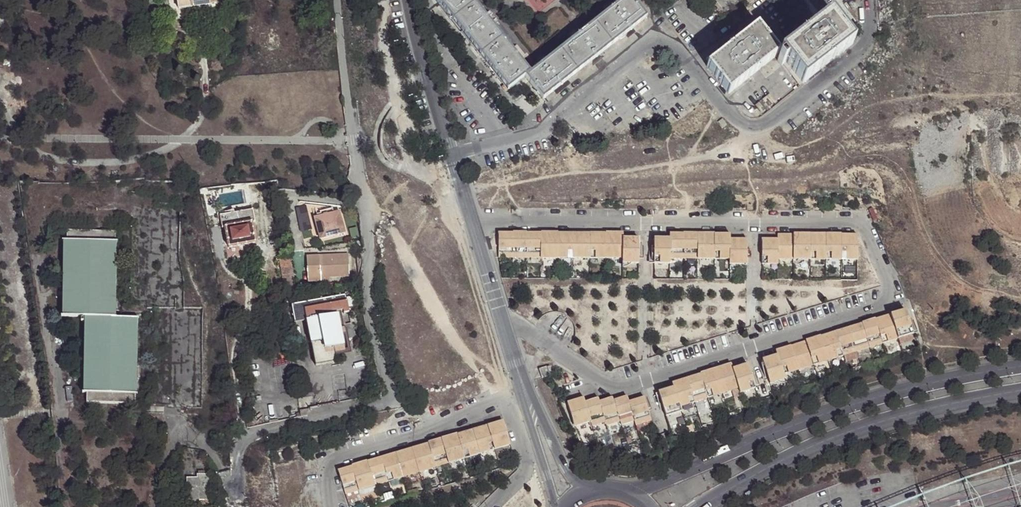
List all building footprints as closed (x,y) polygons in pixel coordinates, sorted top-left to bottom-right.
[(180,11),(217,4),(216,0),(178,0),(180,11)] [(525,76),(530,73),(519,59),(511,49),(493,27),(484,15),(472,0),(436,0),(508,90),(525,76)] [(647,17),(633,0),(621,0),(617,4),(606,12),(584,30),(571,40),(547,59),(535,68),(530,73),(525,76),(543,99),(647,17)] [(606,12),(617,4),(614,0),(603,9),(606,12)] [(854,0),(847,0),(846,1),(854,11),(859,7),(854,0)] [(487,13),(484,15),(493,27),(496,25),(491,19),(487,13)] [(801,84),(852,43),(829,14),(816,25),(810,30),(805,34),(778,56),(792,73),(801,84)] [(810,30),(816,25),(814,22),(811,18),(800,27),(805,34),(810,30)] [(569,36),(571,40),(584,30),(582,26),(569,36)] [(707,66),(728,94),(775,56),(777,55),(778,54),(757,27),(733,45),(721,55),(707,66)] [(719,52),(721,55),(733,45),(731,42),(719,52)] [(511,49),(519,59),(521,58),(517,53),(513,48),(511,49)] [(532,65),(535,68),(547,59),(545,55),(532,65)] [(789,76),(792,73),(778,56),(777,55),(775,56),(777,64),(786,76),(789,76)] [(761,114),(776,102),(769,94),(755,106),(761,114)] [(722,128),(727,125),(722,119),(718,123),(722,128)] [(315,209),(317,213),(329,210),(328,205),(315,209)] [(311,228),(305,206),(297,208),(303,230),(311,228)] [(329,210),(317,213),(310,215),(317,236),(341,228),(335,208),(329,210)] [(253,242),(250,224),(252,223),(250,210),(217,216),(220,230),(223,229),(227,248),(253,242)] [(639,258),(639,237),(623,236),(623,232),(498,232),(498,258),(512,258),(527,258),(541,258),(555,258),(573,258),(590,258),(606,258),(622,258),(622,263),(639,263),(639,258)] [(747,264),(747,237),(730,237),(730,232),(670,232),(670,236),(654,236),(654,263),(670,263),(670,258),(683,259),(697,259),(714,259),(729,259),(730,264),(747,264)] [(857,260),(858,233),(778,233),(778,237),(762,238),(762,265),(778,265),(779,259),(793,259),(811,259),(827,260),(841,260),(857,260)] [(62,317),(84,317),(115,318),(116,247),(113,247),(114,236),(66,236),(65,246),(63,246),(62,317)] [(348,276),(347,253),(320,254),(306,255),(306,262),(307,282),(330,281),(330,277),(348,276)] [(344,296),(289,304),(292,322),(307,319),(339,313),(340,314),(342,325),(348,323),(344,296)] [(914,333),(907,308),(776,350),(777,354),(763,358),(770,384),(785,379),(784,373),(798,369),(814,364),(828,359),(843,355),(857,350),(870,346),(883,342),(898,337),(914,333)] [(307,319),(311,342),(323,340),(325,348),(335,347),(345,345),(342,325),(340,314),(307,319)] [(115,318),(84,317),(83,393),(87,393),(135,394),(136,394),(138,318),(115,318)] [(323,340),(311,342),(315,365),(337,361),(335,347),(325,348),(323,340)] [(755,388),(747,363),(733,367),(731,363),(700,373),(700,374),(672,382),(673,386),(658,391),(666,416),(682,411),(680,407),(695,402),(708,398),(722,394),(738,389),(740,393),(755,388)] [(553,374),(550,365),(539,368),(542,377),(553,374)] [(135,404),(135,394),(87,393),(87,403),(135,404)] [(314,404),(313,395),(297,398),(299,407),(314,404)] [(651,420),(643,396),(629,401),(627,396),(613,401),(612,397),(599,401),(598,398),(585,403),(583,398),(567,402),(575,426),(591,422),(592,426),(606,422),(607,425),(620,421),(621,425),(635,420),(636,425),(651,420)] [(428,443),(436,467),(448,464),(464,458),(479,454),(494,449),(510,445),(502,420),(428,443)] [(419,472),(436,467),(428,443),(337,470),(345,495),(358,491),(376,486),(388,482),(403,477),(419,472)] [(185,478),(186,506),(198,506),(198,502),(210,502),(210,475),(199,475),(199,478),(185,478)] [(358,491),(361,500),(362,502),(379,497),(376,486),(358,491)] [(358,491),(345,495),(348,502),(350,501),(350,504),(361,500),(358,491)] [(394,499),(391,492),(383,495),(385,502),(394,499)]
